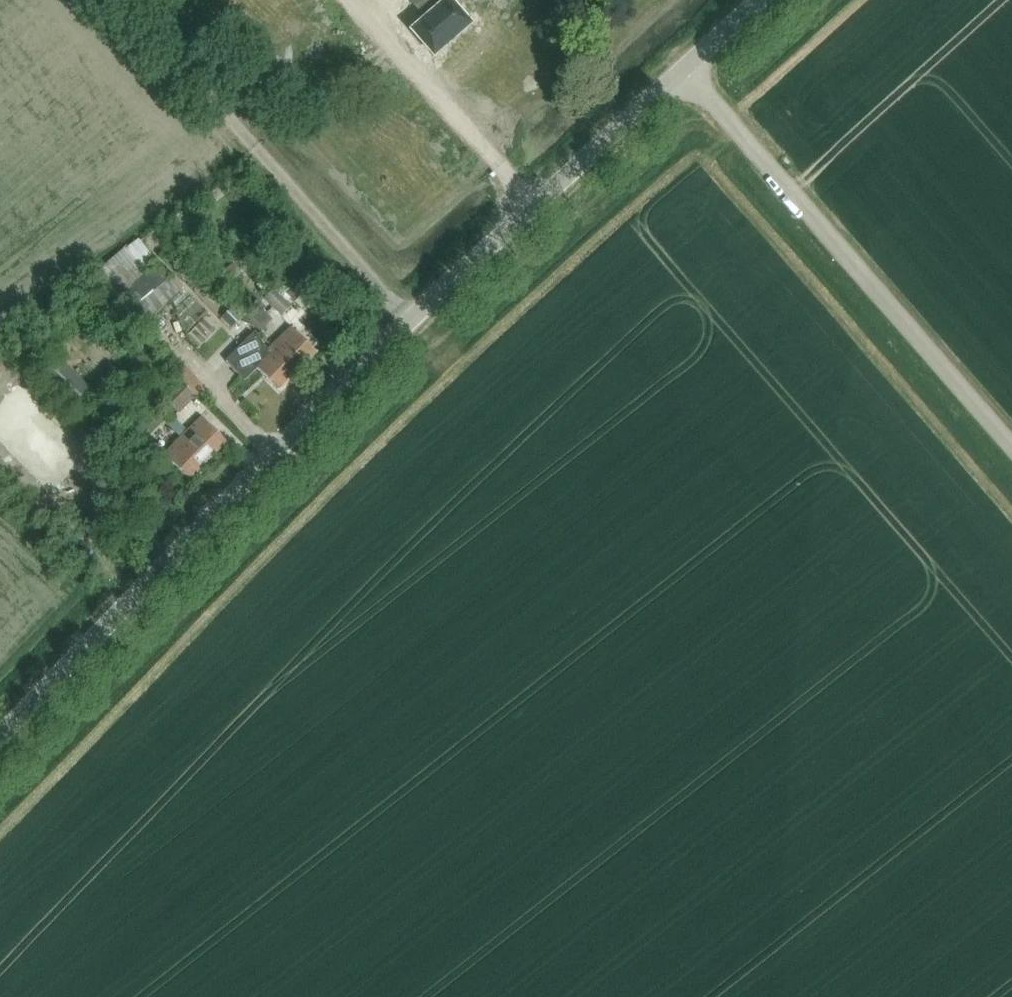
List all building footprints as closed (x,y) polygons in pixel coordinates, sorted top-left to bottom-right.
[(394,34),(415,59),(452,27),(430,2),(429,3),(427,0),(398,0),(393,4),(408,21),(394,34)] [(159,264),(146,274),(145,275),(125,250),(99,271),(140,323),(180,292),(159,264)] [(312,262),(305,269),(312,275),(318,268),(312,262)] [(235,263),(216,280),(225,290),(244,273),(235,263)] [(286,278),(265,300),(281,315),(305,292),(296,283),(294,286),(286,278)] [(246,315),(262,331),(275,319),(266,310),(268,308),(260,300),(246,315)] [(233,307),(221,318),(231,329),(244,317),(233,307)] [(298,372),(316,353),(291,328),(272,346),(298,372)] [(279,391),(298,372),(272,346),(269,349),(253,333),(226,360),(246,380),(257,369),(279,391)] [(62,360),(44,378),(75,410),(93,392),(62,360)] [(181,382),(163,399),(179,416),(197,398),(181,382)] [(227,443),(201,418),(187,432),(173,419),(168,425),(181,438),(164,455),(190,481),(227,443)]
